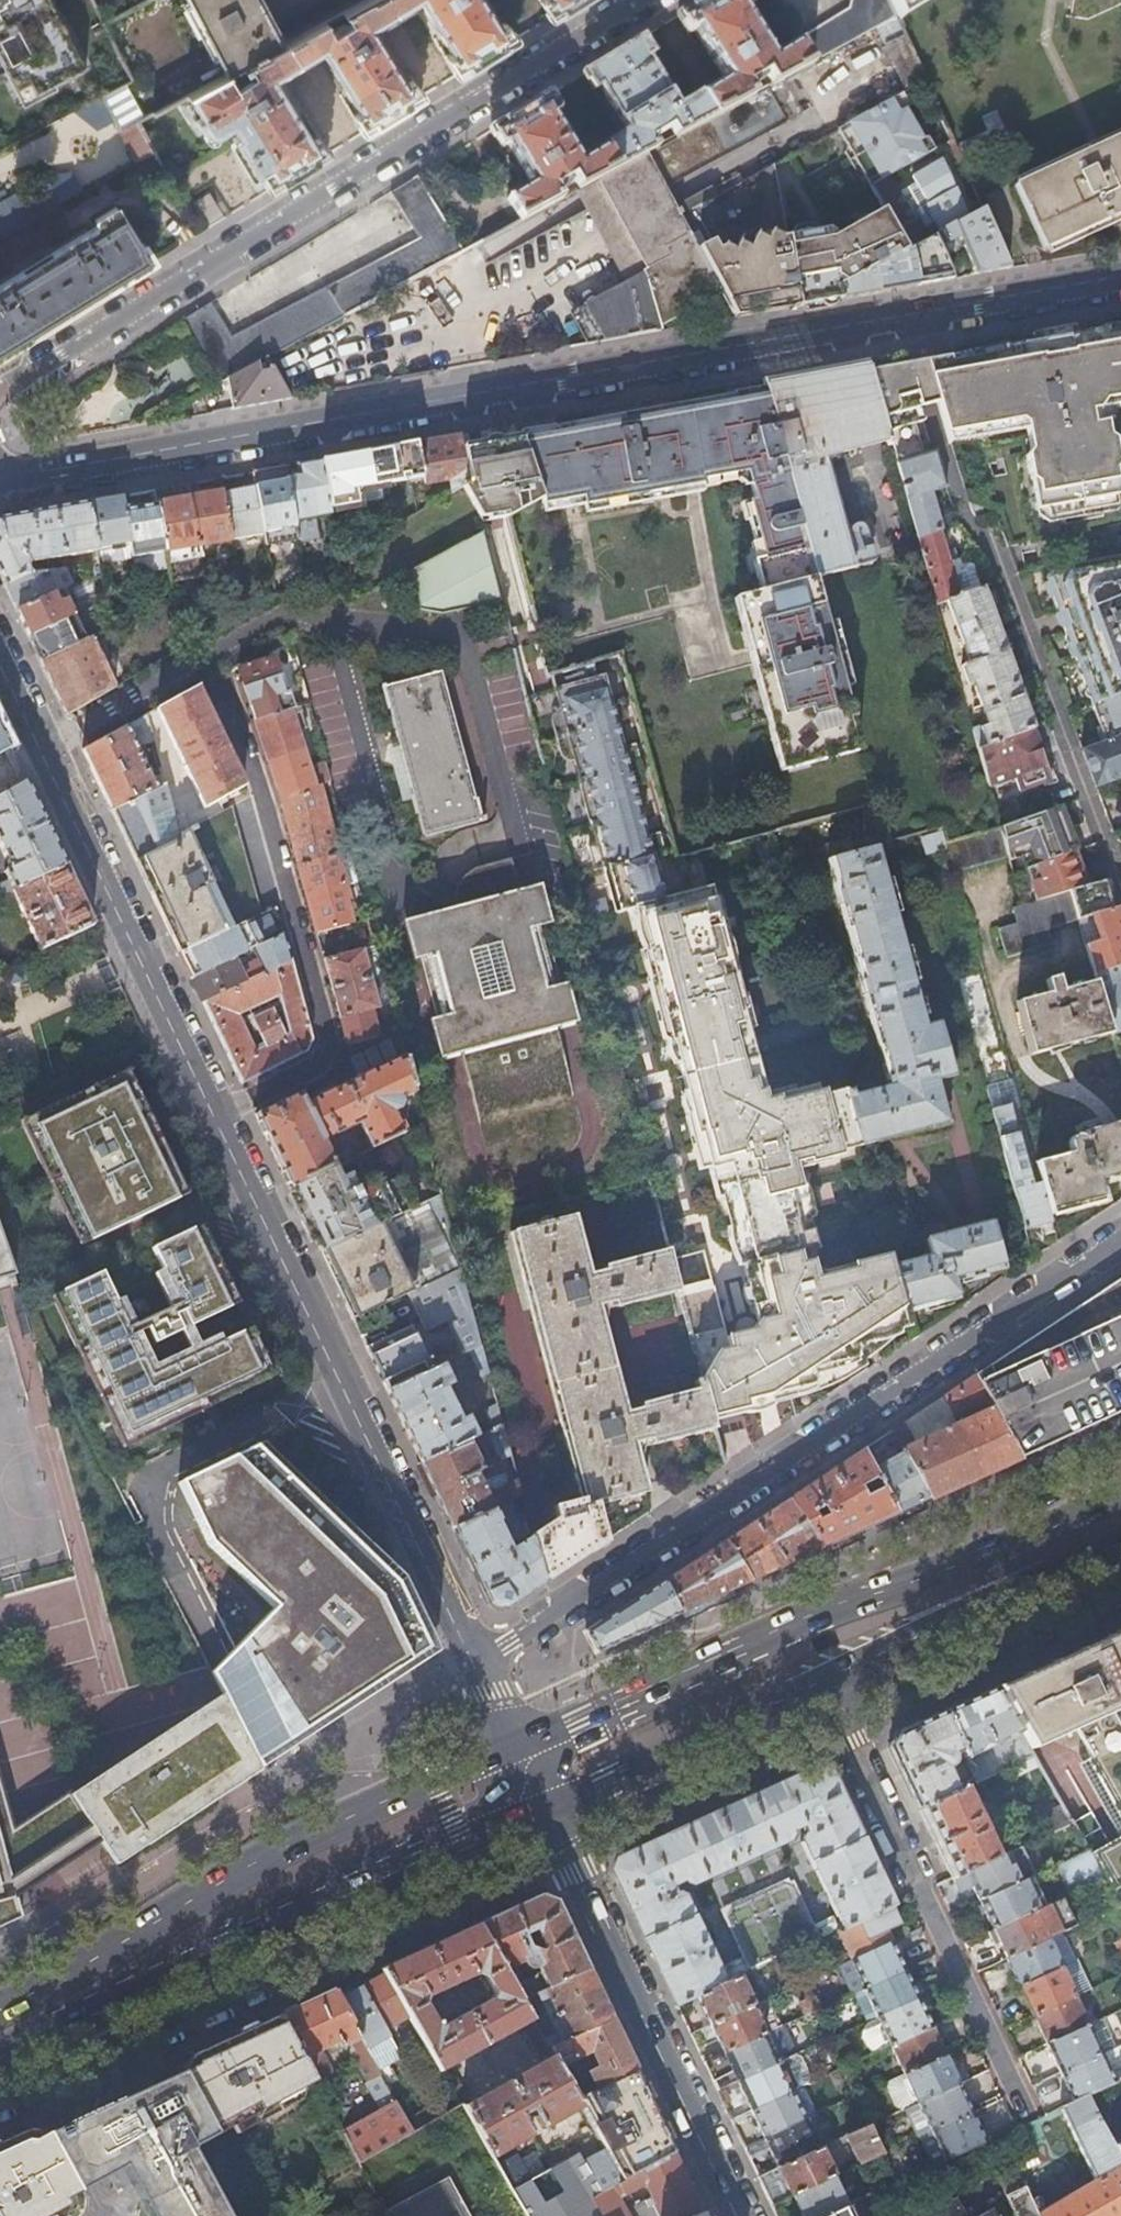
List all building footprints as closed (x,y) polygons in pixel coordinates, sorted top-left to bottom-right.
[(13,87),(26,80),(33,92),(51,82),(84,64),(50,0),(0,0),(0,63),(13,87)] [(226,76),(279,48),(255,0),(187,0),(226,76)] [(388,0),(369,0),(285,45),(297,65),(322,51),(359,111),(353,115),(363,131),(422,95),(412,79),(405,83),(372,27),(395,13),(388,0)] [(395,13),(415,0),(388,0),(395,13)] [(452,54),(447,57),(457,74),(515,38),(506,21),(500,25),(485,0),(420,0),(452,54)] [(551,16),(577,0),(541,0),(551,16)] [(715,115),(765,88),(811,63),(798,41),(776,56),(748,10),(759,3),(757,0),(706,0),(679,17),(689,32),(694,29),(725,78),(701,93),(715,115)] [(811,63),(897,17),(889,0),(851,0),(847,10),(798,41),(811,63)] [(897,17),(897,19),(928,0),(889,0),(897,17)] [(1070,19),(1088,22),(1120,6),(1120,0),(1073,0),(1070,19)] [(905,92),(925,82),(905,36),(886,47),(902,83),(905,92)] [(605,146),(618,167),(715,115),(701,93),(679,107),(648,57),(654,53),(644,38),(586,74),(596,89),(601,86),(629,132),(605,146)] [(226,76),(188,96),(200,117),(195,120),(204,135),(212,137),(229,126),(235,135),(230,138),(255,178),(260,175),(269,189),(328,153),(318,137),(312,141),(275,79),(297,65),(285,45),(279,48),(226,76)] [(26,80),(13,87),(22,103),(54,86),(51,82),(33,92),(26,80)] [(900,96),(905,92),(902,83),(844,115),(848,124),(900,96)] [(145,119),(127,86),(104,98),(122,132),(145,119)] [(717,197),(711,187),(674,207),(664,188),(784,123),(765,88),(715,115),(618,167),(577,190),(626,282),(588,302),(609,342),(660,332),(657,324),(719,290),(697,248),(680,218),(688,213),(717,197)] [(551,95),(492,131),(502,146),(508,143),(531,184),(509,198),(521,220),(577,190),(618,167),(605,146),(582,160),(555,114),(560,111),(551,95)] [(848,124),(839,129),(844,139),(849,147),(846,155),(853,168),(861,170),(866,178),(870,186),(925,156),(922,151),(910,129),(903,116),(906,108),(900,96),(848,124)] [(977,107),(984,121),(989,118),(992,124),(999,121),(991,101),(977,107)] [(949,136),(954,148),(989,133),(984,121),(949,136)] [(1008,176),(1036,239),(1120,202),(1120,126),(1008,176)] [(919,131),(910,129),(922,151),(925,142),(919,131)] [(849,147),(844,139),(839,156),(848,174),(866,178),(861,170),(853,168),(846,155),(849,147)] [(938,233),(972,215),(970,209),(963,212),(940,162),(912,177),(926,204),(924,207),(938,233)] [(717,197),(688,213),(693,221),(696,219),(708,242),(697,248),(719,290),(733,314),(735,319),(788,309),(829,302),(837,300),(842,299),(839,288),(906,251),(884,211),(880,213),(832,240),(828,233),(819,234),(791,239),(786,240),(773,166),(717,197)] [(210,303),(183,320),(221,382),(226,379),(265,358),(462,252),(417,177),(395,190),(422,235),(231,338),(210,303)] [(47,178),(0,202),(0,237),(62,206),(47,178)] [(897,190),(878,201),(884,211),(906,251),(928,239),(916,218),(914,220),(897,190)] [(130,274),(130,273),(146,262),(137,246),(138,244),(114,205),(93,218),(97,224),(50,252),(52,256),(24,274),(21,271),(0,284),(0,354),(130,274)] [(830,232),(828,233),(832,240),(880,213),(876,207),(830,232)] [(990,272),(1007,269),(981,210),(972,215),(938,233),(944,245),(957,238),(962,250),(973,275),(990,272)] [(818,227),(790,232),(791,239),(819,234),(818,227)] [(928,239),(906,251),(839,288),(842,299),(906,288),(949,280),(947,269),(937,248),(944,245),(938,233),(928,239)] [(957,238),(944,245),(949,256),(962,250),(957,238)] [(588,302),(566,314),(583,346),(609,342),(588,302)] [(1101,324),(1102,328),(1074,333),(1072,327),(1052,330),(1029,334),(1030,341),(1000,346),(999,342),(948,356),(933,359),(908,364),(905,352),(885,355),(864,359),(889,444),(894,463),(920,454),(910,422),(925,417),(922,407),(937,402),(946,431),(949,440),(958,439),(1026,426),(1029,447),(1025,453),(1036,511),(1048,519),(1115,508),(1120,498),(1120,480),(1113,438),(1107,433),(1105,419),(1100,420),(1097,407),(1118,403),(1119,409),(1120,409),(1120,323),(1101,324)] [(226,379),(231,410),(290,400),(265,358),(226,379)] [(815,368),(765,377),(818,575),(855,564),(828,463),(821,465),(819,456),(884,439),(886,445),(889,444),(864,359),(815,368)] [(765,395),(519,441),(540,497),(543,504),(582,497),(584,505),(701,484),(701,480),(745,471),(753,501),(748,503),(770,590),(741,597),(788,769),(859,749),(765,395)] [(469,442),(459,444),(467,483),(461,486),(479,518),(505,513),(506,517),(540,497),(519,441),(517,434),(495,437),(492,435),(487,435),(482,437),(479,440),(469,442)] [(413,443),(420,477),(421,484),(447,480),(449,493),(461,486),(467,483),(459,444),(457,435),(440,438),(413,443)] [(420,477),(413,443),(394,447),(346,456),(352,490),(420,477)] [(920,454),(894,463),(916,539),(941,530),(930,490),(946,484),(935,449),(920,454)] [(283,477),(293,528),(296,543),(315,539),(311,518),(329,514),(318,461),(295,465),(297,474),(290,476),(283,477)] [(259,472),(250,474),(252,486),(261,534),(293,528),(283,477),(281,468),(259,472)] [(175,487),(151,491),(153,503),(165,561),(166,568),(187,564),(186,560),(198,557),(187,498),(184,485),(175,487)] [(219,492),(228,540),(261,534),(252,486),(242,488),(219,492)] [(187,498),(198,557),(211,555),(209,544),(228,540),(219,492),(195,496),(187,498)] [(96,501),(86,503),(95,552),(128,546),(121,509),(119,497),(96,501)] [(1,586),(22,576),(32,574),(27,565),(95,552),(86,503),(36,512),(0,518),(0,583),(1,586)] [(121,509),(128,546),(131,558),(146,555),(148,564),(165,561),(153,503),(129,508),(121,509)] [(505,513),(479,518),(481,522),(506,517),(505,513)] [(404,572),(414,614),(441,615),(499,600),(481,530),(404,572)] [(941,530),(916,539),(936,605),(947,601),(961,595),(955,574),(961,572),(956,558),(949,560),(945,545),(941,530)] [(953,543),(945,545),(949,560),(956,558),(957,557),(953,543)] [(128,546),(95,552),(98,564),(103,563),(108,565),(121,563),(125,559),(131,558),(128,546)] [(131,558),(132,567),(148,564),(146,555),(131,558)] [(187,564),(166,568),(169,582),(201,575),(198,557),(186,560),(187,564)] [(1052,570),(1046,580),(1093,704),(1099,702),(1120,694),(1120,557),(1052,570)] [(22,576),(1,586),(13,612),(52,595),(47,585),(64,579),(61,569),(32,574),(22,576)] [(986,724),(971,729),(977,748),(1032,727),(981,587),(961,595),(947,601),(969,662),(961,665),(969,687),(973,686),(981,710),(976,711),(978,719),(983,717),(986,724)] [(82,612),(26,637),(38,663),(89,640),(125,623),(123,611),(119,590),(103,594),(105,601),(82,612)] [(52,595),(13,612),(26,637),(82,612),(77,603),(65,609),(65,610),(60,612),(54,600),(60,597),(58,592),(52,595)] [(140,604),(123,611),(125,623),(142,616),(140,604)] [(89,640),(38,663),(51,691),(63,715),(112,687),(89,640)] [(256,665),(253,656),(234,666),(253,722),(291,709),(285,691),(281,693),(270,660),(256,665)] [(592,662),(549,675),(552,688),(596,676),(592,662)] [(383,684),(379,685),(386,711),(388,711),(422,838),(478,823),(478,822),(483,821),(482,817),(479,818),(474,801),(472,801),(439,671),(384,686),(383,684)] [(663,898),(646,835),(632,784),(622,747),(615,720),(610,702),(603,674),(596,676),(552,688),(558,709),(571,759),(577,782),(576,782),(587,825),(589,824),(593,841),(600,867),(612,912),(634,906),(634,908),(644,945),(642,945),(642,946),(646,958),(667,1038),(669,1037),(675,1062),(682,1087),(703,1165),(713,1162),(722,1194),(730,1226),(731,1227),(733,1227),(744,1268),(748,1283),(753,1303),(758,1321),(754,1329),(727,1336),(726,1337),(729,1349),(717,1352),(701,1377),(711,1416),(767,1401),(766,1395),(812,1383),(808,1367),(855,1354),(851,1339),(888,1328),(886,1319),(903,1315),(902,1312),(890,1267),(887,1253),(849,1263),(851,1269),(816,1279),(800,1219),(806,1217),(793,1168),(791,1161),(807,1156),(808,1159),(809,1158),(837,1151),(836,1149),(857,1143),(843,1090),(843,1089),(821,1095),(820,1089),(815,1090),(792,1097),(791,1091),(762,1099),(760,1092),(749,1052),(737,1007),(740,1006),(735,988),(731,974),(729,975),(725,962),(718,935),(705,887),(687,892),(663,898)] [(242,787),(192,689),(154,710),(204,807),(242,787)] [(1099,702),(1110,732),(1120,727),(1120,694),(1099,702)] [(631,696),(610,702),(615,720),(636,714),(631,696)] [(1088,706),(1069,713),(1072,721),(1091,714),(1088,706)] [(316,788),(327,781),(324,769),(307,773),(294,733),(303,730),(296,708),(291,709),(253,722),(281,806),(316,788)] [(571,759),(558,709),(551,715),(550,725),(557,752),(562,758),(571,759)] [(144,715),(80,751),(109,811),(163,785),(160,775),(149,780),(134,749),(144,744),(154,764),(157,763),(144,715)] [(1032,727),(977,748),(988,786),(1014,777),(1018,790),(1051,778),(1032,727)] [(9,749),(0,731),(0,754),(9,749)] [(1082,748),(1096,784),(1120,775),(1120,733),(1082,748)] [(643,741),(622,747),(632,784),(653,779),(643,741)] [(25,784),(0,798),(0,852),(9,871),(3,874),(12,891),(63,866),(25,784)] [(176,835),(184,831),(180,816),(171,818),(163,785),(109,811),(132,859),(177,838),(176,835)] [(297,867),(334,857),(316,788),(281,806),(297,867)] [(1060,805),(1000,827),(1006,849),(1023,843),(1032,866),(1074,850),(1077,849),(1060,805)] [(230,806),(184,831),(176,835),(177,838),(132,859),(155,908),(176,953),(258,913),(230,806)] [(1006,849),(1000,827),(946,843),(954,871),(1008,856),(1006,849)] [(667,830),(646,835),(663,898),(687,892),(677,857),(674,857),(667,830)] [(593,841),(586,843),(593,869),(600,867),(593,841)] [(1023,843),(1006,849),(1008,856),(1008,857),(1019,853),(1025,868),(1032,866),(1023,843)] [(847,1089),(843,1090),(857,1143),(858,1146),(945,1121),(934,1079),(951,1075),(937,1023),(922,1026),(873,845),(826,858),(886,1086),(849,1096),(847,1089)] [(1032,866),(1025,868),(1035,901),(1070,891),(1087,886),(1074,850),(1032,866)] [(342,886),(354,882),(347,854),(334,857),(342,886)] [(315,934),(349,925),(342,901),(346,900),(342,886),(334,857),(297,867),(305,896),(315,934)] [(452,908),(401,922),(411,962),(432,956),(448,1016),(427,1022),(438,1061),(459,1055),(466,1082),(561,1057),(554,1029),(575,1023),(565,985),(544,991),(527,930),(548,925),(538,885),(516,891),(508,860),(478,867),(472,870),(466,873),(461,877),(457,882),(454,888),(452,895),(451,902),(452,908)] [(12,891),(24,918),(35,913),(38,918),(27,923),(40,951),(92,926),(78,897),(63,866),(12,891)] [(1078,918),(1094,913),(1103,938),(1086,944),(1094,974),(1120,964),(1120,916),(1117,906),(1112,908),(1103,881),(1087,886),(1070,891),(1078,918)] [(1035,901),(1022,904),(1022,905),(1013,908),(1017,923),(998,928),(1005,954),(1051,941),(1047,927),(1078,918),(1070,891),(1035,901)] [(258,913),(176,953),(182,966),(188,978),(250,948),(281,933),(274,906),(258,913)] [(634,908),(629,910),(631,919),(633,934),(639,947),(642,946),(642,945),(644,945),(634,908)] [(289,960),(281,933),(250,948),(262,973),(289,960)] [(724,934),(718,935),(725,962),(731,960),(729,947),(724,934)] [(362,949),(369,979),(380,976),(372,947),(362,949)] [(250,948),(188,978),(196,994),(200,1002),(262,973),(250,948)] [(331,990),(369,979),(362,949),(322,959),(331,990)] [(646,958),(640,960),(646,982),(644,983),(659,1038),(661,1039),(664,1050),(670,1063),(675,1062),(669,1037),(667,1038),(646,958)] [(310,1038),(289,960),(262,973),(200,1002),(239,1083),(273,1066),(304,1052),(310,1038)] [(1094,974),(1096,980),(1112,1032),(1112,1033),(1120,1031),(1120,964),(1094,974)] [(377,1007),(387,1004),(380,976),(369,979),(377,1007)] [(1112,1032),(1096,980),(1067,988),(1065,982),(1058,984),(1056,977),(1044,980),(1048,993),(1016,1002),(1030,1054),(1112,1032)] [(345,1045),(394,1032),(387,1004),(377,1007),(369,979),(331,990),(338,1018),(360,1013),(363,1026),(342,1032),(345,1045)] [(737,1007),(749,1052),(754,1051),(746,1021),(749,1021),(740,986),(735,988),(740,1006),(737,1007)] [(411,1092),(401,1057),(303,1102),(298,1092),(253,1114),(271,1151),(288,1187),(351,1157),(346,1149),(327,1158),(319,1142),(358,1123),(370,1148),(386,1140),(404,1131),(392,1110),(396,1108),(397,1101),(396,1100),(411,1092)] [(120,1084),(176,1200),(186,1195),(156,1133),(126,1069),(18,1121),(78,1246),(88,1242),(32,1126),(120,1084)] [(790,1084),(760,1092),(762,1099),(791,1091),(792,1097),(815,1090),(813,1083),(792,1089),(790,1084)] [(176,1200),(120,1084),(32,1126),(88,1242),(176,1200)] [(1003,1085),(985,1090),(991,1109),(1009,1104),(1003,1085)] [(682,1087),(678,1089),(683,1113),(682,1115),(696,1170),(707,1167),(714,1196),(722,1194),(713,1162),(703,1165),(682,1087)] [(415,1126),(419,1124),(414,1103),(404,1108),(415,1126)] [(1046,1232),(1054,1229),(1050,1215),(1037,1169),(1030,1171),(1019,1131),(1011,1104),(1009,1104),(991,1109),(1024,1230),(1044,1224),(1046,1232)] [(1037,1169),(1050,1215),(1103,1199),(1099,1185),(1120,1179),(1120,1122),(1083,1132),(1085,1138),(1080,1139),(1077,1138),(1074,1137),(1071,1138),(1069,1140),(1067,1143),(1067,1146),(1069,1154),(1035,1163),(1037,1169)] [(1026,1129),(1019,1131),(1030,1171),(1037,1169),(1035,1163),(1026,1129)] [(370,1148),(351,1157),(288,1187),(314,1242),(319,1252),(416,1205),(386,1140),(370,1148)] [(807,1156),(791,1161),(793,1168),(811,1163),(809,1158),(808,1159),(807,1156)] [(416,1205),(319,1252),(346,1309),(351,1319),(405,1293),(410,1291),(458,1268),(457,1264),(426,1200),(416,1205)] [(671,1263),(668,1250),(603,1267),(604,1272),(589,1276),(573,1215),(510,1232),(577,1496),(549,1505),(553,1518),(530,1534),(543,1581),(603,1541),(593,1506),(645,1491),(633,1443),(648,1439),(650,1445),(714,1428),(713,1422),(711,1416),(701,1377),(693,1379),(696,1389),(639,1405),(640,1408),(625,1412),(599,1313),(679,1291),(671,1263)] [(806,1217),(800,1219),(816,1279),(851,1269),(849,1263),(827,1268),(819,1263),(806,1217)] [(890,1267),(902,1312),(955,1298),(951,1283),(1003,1268),(990,1221),(923,1240),(927,1258),(890,1267)] [(200,1224),(190,1229),(228,1308),(238,1303),(200,1224)] [(730,1226),(727,1227),(729,1243),(736,1259),(739,1269),(744,1268),(733,1227),(731,1227),(730,1226)] [(228,1308),(190,1229),(150,1249),(161,1272),(188,1327),(228,1308)] [(12,1275),(0,1240),(0,1278),(12,1275)] [(702,1254),(671,1263),(679,1291),(701,1377),(717,1352),(729,1349),(726,1337),(727,1336),(715,1291),(712,1291),(702,1254)] [(458,1268),(410,1291),(405,1293),(422,1329),(444,1319),(451,1333),(473,1324),(458,1268)] [(122,1302),(116,1304),(152,1374),(220,1342),(217,1335),(197,1344),(188,1327),(161,1272),(154,1276),(170,1309),(173,1315),(181,1330),(189,1348),(154,1365),(137,1332),(134,1326),(122,1302)] [(116,1304),(100,1273),(59,1292),(127,1434),(258,1372),(239,1332),(220,1342),(152,1374),(116,1304)] [(1120,1307),(1120,1277),(1110,1285),(1120,1307)] [(753,1303),(748,1283),(742,1285),(743,1295),(747,1305),(753,1303)] [(1019,1457),(1089,1425),(1120,1410),(1120,1307),(1110,1285),(972,1375),(1019,1457)] [(127,1434),(59,1292),(49,1297),(122,1449),(273,1377),(249,1328),(239,1332),(258,1372),(127,1434)] [(170,1309),(134,1326),(137,1332),(146,1328),(173,1315),(170,1309)] [(173,1315),(146,1328),(153,1344),(181,1330),(173,1315)] [(766,1395),(767,1401),(769,1401),(787,1396),(825,1381),(863,1361),(861,1357),(888,1336),(904,1319),(903,1315),(886,1319),(888,1328),(851,1339),(855,1354),(808,1367),(812,1383),(766,1395)] [(408,1324),(364,1345),(385,1390),(430,1369),(408,1324)] [(486,1373),(479,1345),(466,1351),(479,1376),(486,1373)] [(438,1365),(430,1369),(385,1390),(402,1426),(419,1462),(472,1437),(463,1419),(457,1422),(440,1385),(446,1383),(438,1365)] [(972,1375),(891,1429),(929,1498),(945,1491),(991,1470),(994,1477),(1007,1471),(1020,1465),(1017,1458),(1019,1457),(972,1375)] [(767,1401),(711,1416),(713,1422),(746,1413),(759,1412),(771,1406),(769,1401),(767,1401)] [(472,1437),(419,1462),(451,1527),(491,1509),(519,1495),(512,1468),(482,1477),(477,1475),(476,1472),(508,1455),(500,1423),(472,1437)] [(891,1429),(861,1449),(895,1514),(921,1502),(929,1498),(891,1429)] [(222,1694),(261,1769),(297,1745),(333,1721),(404,1674),(437,1652),(427,1631),(401,1577),(261,1443),(177,1483),(206,1544),(272,1608),(210,1672),(222,1694)] [(847,1458),(788,1497),(823,1547),(847,1536),(873,1524),(895,1514),(861,1449),(847,1458)] [(721,1541),(662,1580),(680,1613),(681,1612),(733,1588),(823,1547),(788,1497),(721,1541)] [(921,1502),(895,1514),(899,1521),(911,1516),(924,1510),(921,1502)] [(491,1509),(451,1527),(465,1558),(486,1602),(493,1604),(504,1607),(543,1581),(530,1534),(510,1547),(491,1509)] [(847,1536),(823,1547),(827,1554),(838,1549),(850,1543),(847,1536)] [(680,1613),(662,1580),(650,1588),(584,1632),(590,1643),(595,1652),(614,1643),(680,1613)] [(733,1588),(681,1612),(684,1620),(736,1596),(733,1588)] [(1028,1750),(1060,1736),(1089,1722),(1096,1735),(1092,1737),(1096,1743),(1087,1748),(1093,1758),(1081,1765),(1120,1834),(1120,1637),(1120,1635),(1078,1654),(1069,1659),(1061,1662),(1053,1666),(1032,1675),(995,1692),(1028,1750)] [(944,1709),(943,1710),(960,1751),(974,1782),(1031,1755),(1028,1750),(995,1692),(992,1688),(961,1702),(944,1709)] [(20,1918),(19,1912),(31,1904),(27,1891),(100,1843),(115,1866),(261,1769),(222,1694),(87,1783),(85,1780),(13,1827),(0,1778),(0,1927),(20,1918)] [(941,1702),(944,1709),(961,1702),(958,1695),(948,1699),(941,1702)] [(943,1710),(894,1732),(892,1740),(889,1748),(918,1809),(957,1790),(946,1766),(949,1764),(951,1760),(950,1755),(960,1751),(943,1710)] [(620,1858),(617,1866),(613,1874),(666,1985),(676,2005),(695,1996),(737,1977),(835,1931),(891,1906),(829,1775),(822,1771),(815,1768),(810,1771),(778,1786),(678,1831),(648,1845),(620,1858)] [(957,1790),(918,1809),(950,1878),(963,1872),(998,1856),(995,1851),(965,1787),(957,1790)] [(1070,1822),(1060,1806),(1035,1818),(1043,1835),(1055,1829),(1070,1822)] [(1086,1850),(1070,1822),(1055,1829),(1072,1857),(1086,1850)] [(1089,1856),(1102,1878),(1110,1892),(1120,1885),(1120,1838),(1089,1856)] [(1072,1857),(1061,1862),(1074,1890),(1102,1878),(1089,1856),(1086,1850),(1072,1857)] [(963,1872),(977,1900),(1019,1881),(1005,1852),(1004,1853),(998,1856),(963,1872)] [(1029,1876),(1019,1881),(1032,1910),(1042,1905),(1029,1876)] [(1019,1881),(977,1900),(990,1930),(1032,1910),(1019,1881)] [(1110,1892),(1117,1905),(1120,1911),(1120,1885),(1110,1892)] [(539,1896),(476,1925),(512,1987),(521,1982),(516,1974),(526,1969),(530,1971),(535,1983),(542,1980),(547,1990),(586,1970),(555,1903),(546,1899),(539,1896)] [(1073,1925),(1060,1897),(1042,1905),(1032,1910),(990,1930),(985,1932),(990,1944),(996,1942),(1004,1957),(1060,1932),(1073,1925)] [(1103,1912),(1118,1939),(1120,1938),(1120,1911),(1117,1905),(1103,1912)] [(898,1923),(891,1906),(835,1931),(848,1960),(890,1940),(885,1929),(898,1923)] [(411,1955),(381,1969),(384,1976),(418,2035),(458,2107),(462,2105),(492,2158),(532,2136),(520,2116),(529,2111),(541,2131),(582,2108),(576,2097),(570,2088),(564,2076),(558,2066),(548,2049),(524,2009),(521,2002),(512,1987),(476,1925),(450,1937),(411,1955)] [(1060,1932),(1004,1957),(1018,1986),(1060,1967),(1049,1945),(1063,1938),(1060,1932)] [(1073,1960),(1063,1938),(1049,1945),(1060,1967),(1070,1962),(1073,1960)] [(904,1969),(890,1940),(848,1960),(862,1989),(904,1969)] [(1070,1962),(1060,1967),(1073,1995),(1084,1990),(1070,1962)] [(1060,1967),(1018,1986),(1031,2015),(1073,1995),(1060,1967)] [(904,1969),(862,1989),(876,2017),(917,1998),(904,1969)] [(610,2020),(586,1970),(547,1990),(521,2002),(524,2009),(540,2001),(560,2044),(610,2020)] [(362,1988),(385,2029),(401,2020),(411,2039),(418,2035),(384,1976),(362,1988)] [(737,1977),(695,1996),(709,2024),(750,2005),(737,1977)] [(370,2036),(385,2029),(362,1988),(339,2001),(359,2038),(369,2034),(370,2036)] [(297,2007),(279,2015),(313,2078),(325,2072),(314,2053),(332,2045),(335,2050),(350,2043),(350,2052),(367,2082),(380,2075),(359,2038),(339,2001),(333,1991),(315,1999),(297,2007)] [(1073,1995),(1031,2015),(1045,2044),(1087,2024),(1073,1995)] [(917,1998),(876,2017),(889,2046),(931,2027),(917,1998)] [(813,2012),(807,1999),(799,2002),(805,2015),(813,2012)] [(759,2001),(750,2005),(764,2034),(772,2030),(759,2001)] [(750,2005),(709,2024),(722,2053),(764,2034),(750,2005)] [(964,2024),(959,2013),(935,2024),(940,2035),(964,2024)] [(63,2209),(66,2207),(63,2202),(50,2178),(66,2169),(59,2157),(74,2150),(103,2137),(146,2215),(224,2215),(189,2150),(213,2138),(209,2130),(225,2121),(229,2129),(233,2137),(268,2118),(272,2105),(300,2091),(316,2082),(313,2078),(279,2015),(264,2022),(253,2028),(235,2036),(188,2058),(179,2074),(73,2123),(62,2128),(47,2134),(27,2131),(0,2144),(0,2215),(50,2215),(63,2209)] [(861,2029),(861,2036),(865,2045),(870,2049),(878,2051),(881,2050),(889,2046),(876,2017),(865,2022),(861,2029)] [(560,2044),(548,2049),(558,2066),(589,2051),(596,2066),(586,2070),(595,2088),(634,2070),(621,2043),(610,2020),(560,2044)] [(1087,2024),(1045,2044),(1059,2073),(1101,2053),(1087,2024)] [(236,2031),(235,2036),(253,2028),(248,2026),(236,2031)] [(931,2027),(889,2046),(896,2059),(903,2075),(944,2055),(931,2027)] [(772,2030),(764,2034),(777,2062),(788,2058),(775,2029),(772,2030)] [(764,2034),(722,2053),(703,2062),(710,2076),(712,2081),(732,2073),(736,2081),(777,2062),(764,2034)] [(1101,2053),(1114,2081),(1120,2078),(1120,2050),(1119,2045),(1101,2053)] [(896,2059),(889,2046),(881,2050),(887,2063),(896,2059)] [(1101,2053),(1059,2073),(1072,2101),(1087,2094),(1114,2081),(1101,2053)] [(958,2084),(944,2055),(903,2075),(916,2103),(958,2084)] [(791,2091),(777,2062),(736,2081),(749,2110),(791,2091)] [(576,2097),(582,2108),(606,2148),(625,2181),(673,2154),(666,2138),(660,2126),(647,2099),(641,2086),(634,2070),(595,2088),(576,2097)] [(971,2111),(998,2100),(985,2071),(959,2082),(971,2111)] [(564,2076),(570,2088),(575,2085),(569,2074),(564,2076)] [(893,2079),(890,2081),(887,2091),(893,2104),(903,2109),(905,2108),(916,2103),(903,2075),(893,2079)] [(905,2108),(918,2137),(930,2132),(971,2113),(958,2084),(916,2103),(905,2108)] [(644,2085),(641,2086),(647,2099),(650,2098),(651,2095),(647,2086),(644,2085)] [(296,2103),(300,2091),(272,2105),(268,2118),(296,2103)] [(805,2120),(791,2091),(749,2110),(763,2139),(805,2120)] [(1036,2214),(1037,2215),(1120,2215),(1120,2160),(1113,2146),(1098,2121),(1099,2119),(1087,2094),(1072,2101),(1058,2108),(1094,2180),(1036,2214)] [(394,2101),(342,2132),(354,2153),(360,2164),(412,2134),(394,2101)] [(971,2113),(930,2132),(943,2160),(985,2141),(971,2113)] [(813,2116),(805,2120),(818,2148),(827,2144),(813,2116)] [(1041,2174),(1065,2163),(1044,2116),(1020,2126),(1041,2174)] [(805,2120),(763,2139),(769,2152),(776,2167),(818,2148),(805,2120)] [(213,2138),(229,2129),(225,2121),(209,2130),(213,2138)] [(660,2126),(666,2138),(668,2137),(669,2134),(665,2125),(662,2124),(660,2126)] [(881,2154),(868,2125),(844,2136),(858,2165),(881,2154)] [(763,2139),(744,2148),(750,2162),(769,2152),(763,2139)] [(1113,2146),(1120,2160),(1120,2142),(1113,2146)] [(569,2158),(577,2153),(573,2146),(565,2151),(569,2158)] [(625,2181),(606,2148),(582,2161),(600,2194),(625,2181)] [(824,2160),(818,2148),(776,2167),(757,2176),(768,2200),(770,2205),(832,2177),(835,2175),(828,2158),(824,2160)] [(511,2191),(525,2215),(601,2215),(591,2199),(600,2194),(582,2161),(577,2153),(569,2158),(551,2168),(567,2198),(547,2210),(530,2180),(511,2191)] [(601,2215),(629,2215),(619,2199),(644,2186),(650,2199),(644,2202),(647,2208),(652,2205),(657,2215),(697,2215),(702,2214),(684,2177),(673,2154),(625,2181),(600,2194),(591,2199),(601,2215)] [(516,2156),(497,2167),(511,2191),(530,2180),(516,2156)] [(959,2159),(946,2165),(951,2175),(964,2169),(959,2159)] [(79,2193),(66,2169),(50,2178),(63,2202),(79,2193)] [(770,2205),(776,2215),(822,2215),(845,2205),(832,2177),(770,2205)] [(1023,2186),(1003,2195),(1013,2215),(1037,2215),(1036,2214),(1023,2186)] [(961,2212),(954,2200),(925,2215),(963,2215),(961,2212)] [(845,2205),(822,2215),(851,2215),(845,2205)]
